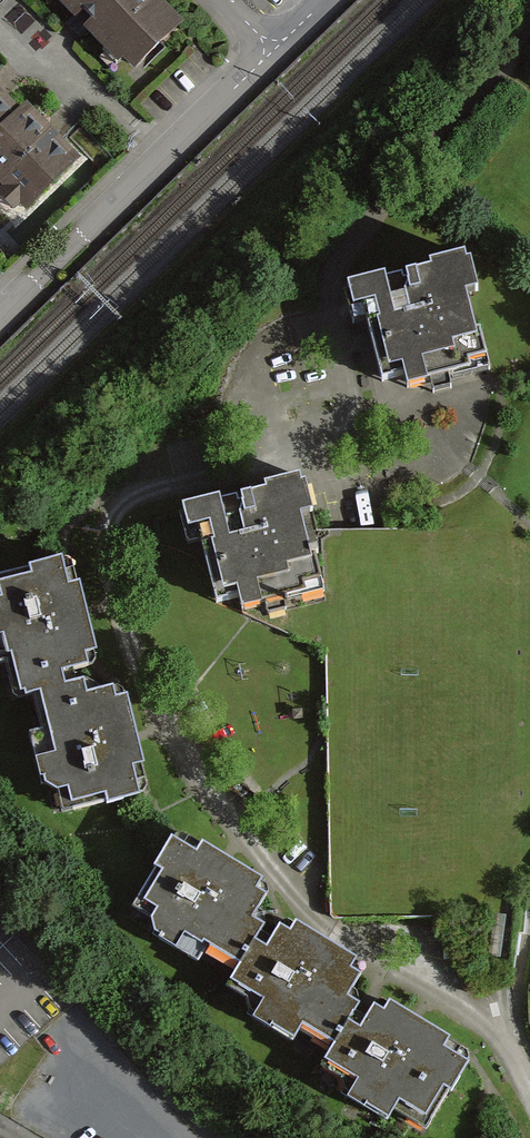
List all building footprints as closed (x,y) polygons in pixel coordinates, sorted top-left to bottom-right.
[(79,23),(121,65),(125,62),(137,74),(186,25),(161,0),(56,0),(79,23)] [(21,111),(0,89),(0,132),(21,111)] [(52,134),(26,107),(21,111),(0,132),(0,137),(3,140),(0,142),(0,184),(52,134)] [(0,184),(0,194),(14,208),(20,202),(27,209),(78,161),(52,134),(0,184)] [(371,321),(386,384),(407,379),(410,392),(488,373),(470,297),(481,294),(474,265),(469,266),(467,257),(432,265),(434,274),(387,285),(386,279),(346,288),(355,324),(371,321)] [(203,546),(218,609),(239,604),(242,617),(320,598),(302,522),(313,520),(306,490),(301,491),(299,482),(264,490),(266,499),(219,511),(218,504),(178,514),(187,550),(203,546)] [(3,668),(2,668),(9,693),(21,703),(63,692),(59,680),(85,673),(82,662),(96,659),(74,574),(63,577),(60,566),(0,581),(0,668),(3,668)] [(112,703),(109,693),(84,700),(81,688),(35,700),(45,736),(28,740),(40,789),(54,796),(55,795),(60,817),(103,806),(105,812),(138,803),(131,775),(142,773),(123,701),(112,703)] [(193,862),(168,847),(128,915),(151,930),(152,940),(198,968),(206,954),(239,973),(252,950),(262,934),(250,927),(264,904),(255,898),(261,888),(200,852),(193,862)] [(288,1045),(296,1031),(329,1049),(342,1028),(352,1008),(342,1002),(355,980),(345,975),(351,965),(295,933),(289,943),(279,937),(267,959),(252,950),(239,973),(228,991),(244,1003),(247,1021),(288,1045)] [(343,1101),(385,1126),(392,1114),(427,1135),(466,1069),(440,1054),(446,1044),(384,1008),(378,1017),(367,1011),(353,1034),(342,1028),(329,1049),(319,1067),(330,1074),(328,1077),(338,1083),(343,1101)]
